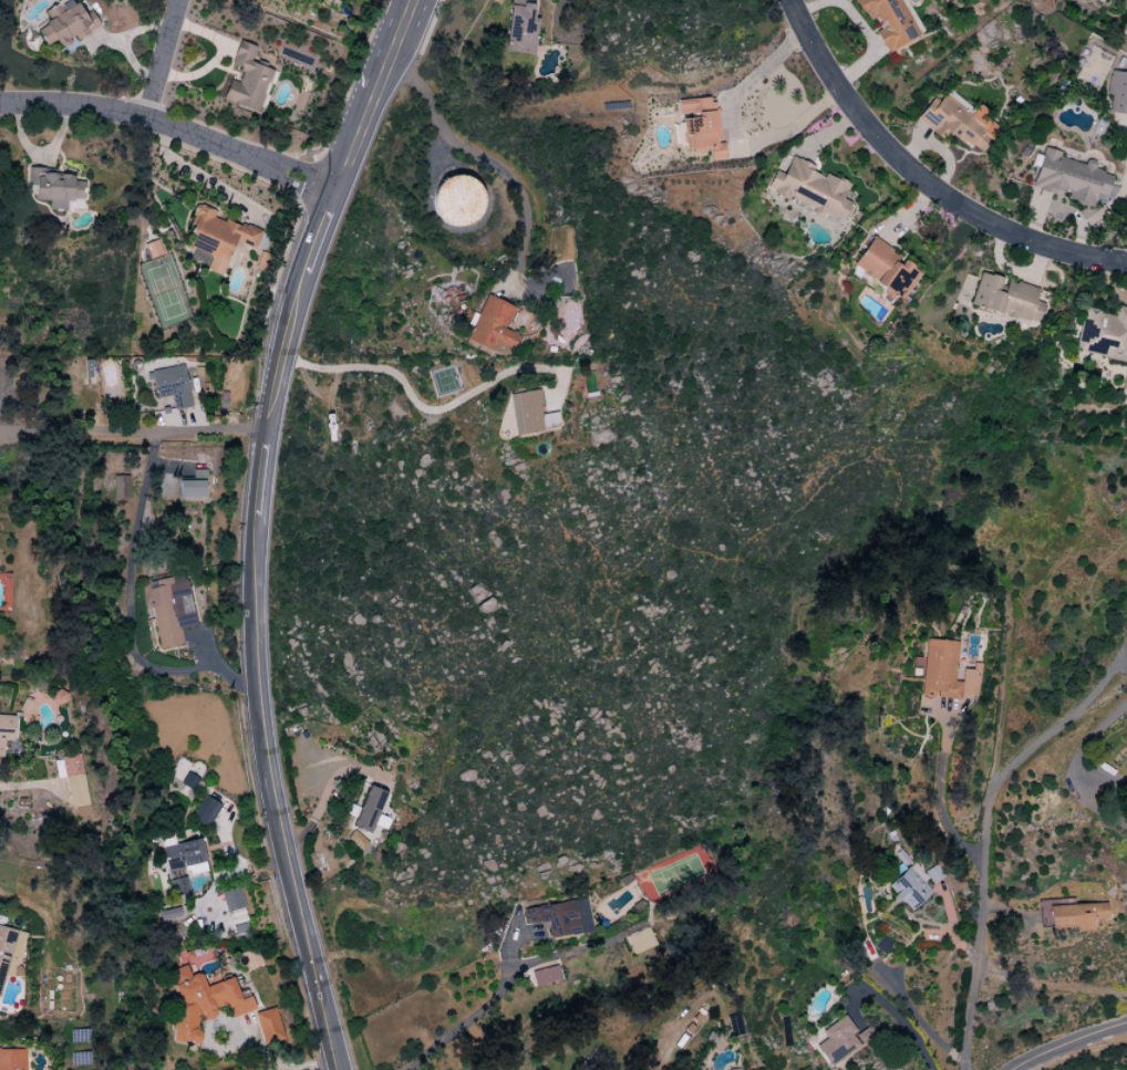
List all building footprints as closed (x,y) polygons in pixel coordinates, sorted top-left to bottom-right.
[(90,11),(84,14),(76,2),(70,6),(67,0),(61,0),(43,11),(49,21),(36,29),(46,45),(55,40),(59,47),(73,38),(75,40),(99,25),(90,11)] [(533,55),(537,17),(531,17),(533,3),(510,0),(503,51),(533,55)] [(866,22),(874,19),(880,29),(874,32),(885,53),(918,36),(899,0),(855,0),(866,22)] [(221,100),(257,111),(270,70),(249,63),(254,46),(237,41),(230,64),(241,68),(236,82),(228,80),(221,100)] [(1107,71),(1105,95),(1109,95),(1107,113),(1126,115),(1126,79),(1123,79),(1124,73),(1107,71)] [(915,119),(938,137),(944,129),(977,155),(999,128),(973,108),(971,110),(947,90),(937,102),(932,98),(915,119)] [(678,99),(682,153),(707,151),(707,160),(724,159),(723,143),(717,143),(714,97),(678,99)] [(1031,189),(1064,197),(1063,200),(1091,207),(1094,193),(1105,196),(1110,175),(1093,171),(1095,162),(1084,159),(1083,164),(1057,158),(1059,152),(1041,147),(1031,189)] [(34,201),(48,201),(48,211),(65,211),(65,201),(81,201),(81,182),(73,182),(72,174),(55,174),(55,168),(26,169),(26,185),(34,185),(34,201)] [(480,179),(434,177),(432,224),(478,226),(480,179)] [(264,250),(269,235),(213,216),(214,211),(194,204),(191,215),(195,217),(185,246),(210,255),(205,270),(221,275),(233,240),(264,250)] [(902,300),(919,272),(902,261),(899,266),(888,260),(893,251),(871,237),(852,267),(886,288),(880,297),(889,303),(893,295),(902,300)] [(141,245),(146,260),(161,255),(156,240),(141,245)] [(1036,324),(1042,304),(1034,301),(1037,289),(1003,279),(979,272),(969,306),(1036,324)] [(514,307),(484,295),(465,340),(497,354),(499,350),(510,354),(518,335),(504,329),(514,307)] [(1114,306),(1113,315),(1082,309),(1074,352),(1126,362),(1126,309),(1114,306)] [(155,398),(170,395),(173,410),(191,407),(183,365),(150,371),(155,398)] [(508,394),(513,434),(558,428),(556,412),(541,414),(538,390),(508,394)] [(177,481),(177,497),(204,497),(204,470),(191,470),(191,481),(177,481)] [(127,475),(112,476),(112,501),(128,500),(127,475)] [(145,582),(158,650),(183,645),(179,628),(194,625),(185,574),(145,582)] [(920,696),(977,699),(979,664),(971,663),(971,670),(961,669),(961,682),(953,681),(956,641),(923,639),(920,696)] [(2,757),(2,741),(14,741),(13,716),(0,716),(0,757),(2,757)] [(81,775),(79,755),(61,756),(63,777),(81,775)] [(63,777),(60,760),(53,761),(56,779),(63,777)] [(197,779),(184,773),(179,785),(192,791),(197,779)] [(386,793),(367,786),(351,827),(368,834),(372,824),(385,830),(389,819),(377,814),(386,793)] [(191,819),(207,828),(219,805),(203,796),(191,819)] [(160,847),(167,874),(204,866),(198,838),(160,847)] [(930,883),(942,878),(935,865),(924,871),(930,883)] [(886,887),(909,912),(931,891),(907,867),(886,887)] [(244,907),(238,887),(219,892),(225,912),(244,907)] [(521,909),(524,925),(546,921),(549,939),(590,932),(585,899),(521,909)] [(1105,904),(1047,906),(1048,929),(1092,928),(1091,920),(1106,919),(1105,904)] [(0,927),(0,1004),(2,1004),(19,931),(0,927)] [(528,967),(533,987),(561,980),(556,960),(528,967)] [(172,1043),(173,1042),(199,1044),(199,1030),(195,1025),(196,1017),(215,1018),(216,1008),(226,1004),(230,1018),(253,1010),(247,990),(237,994),(231,978),(204,987),(200,975),(188,974),(185,966),(169,971),(168,976),(177,1003),(177,1005),(181,1017),(173,1017),(172,1030),(173,1032),(172,1043)] [(261,1044),(282,1039),(274,1007),(253,1013),(261,1044)] [(814,1046),(828,1067),(858,1046),(851,1035),(855,1033),(843,1015),(820,1032),(825,1039),(814,1046)] [(0,1050),(0,1069),(24,1069),(24,1049),(0,1050)]
